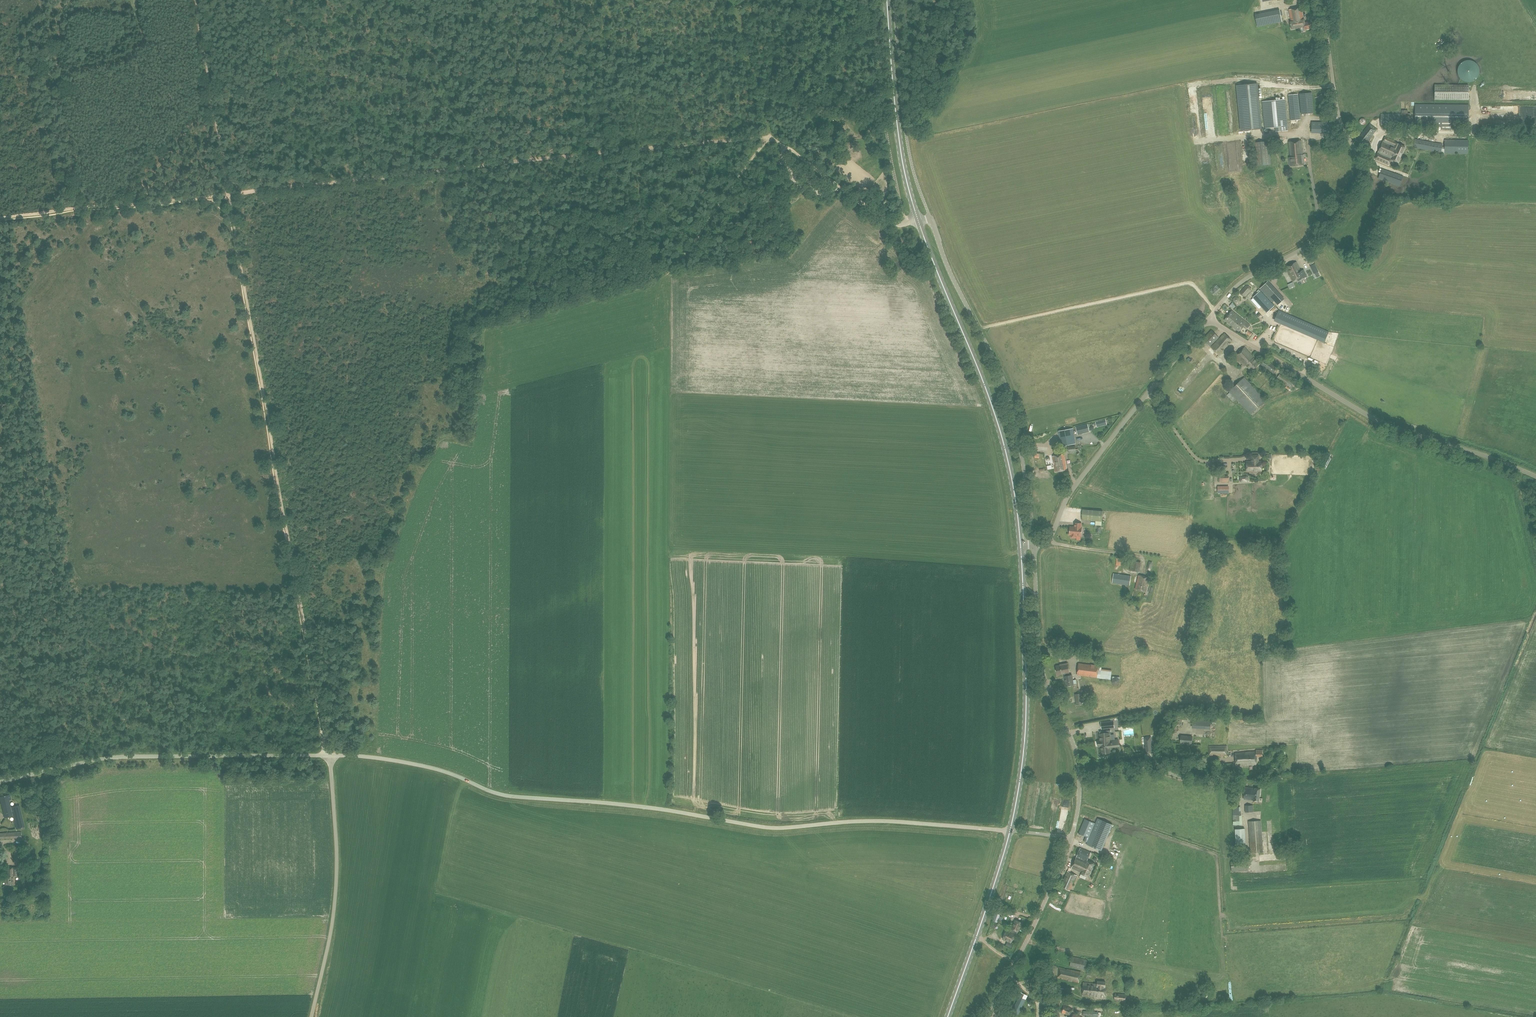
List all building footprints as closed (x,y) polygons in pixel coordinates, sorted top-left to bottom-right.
[(1269,20),(1282,20),(1282,5),(1271,5),(1271,8),(1269,8),(1269,20)] [(1305,30),(1312,28),(1311,22),(1305,23),(1305,19),(1304,19),(1302,7),(1289,9),(1291,21),(1290,21),(1292,29),(1304,27),(1305,30)] [(1272,76),(1263,76),(1264,85),(1272,85),(1272,76)] [(1264,128),(1262,129),(1258,83),(1236,85),(1241,131),(1261,129),(1262,132),(1264,132),(1264,128)] [(1469,85),(1435,85),(1435,99),(1468,100),(1469,85)] [(1302,114),(1314,113),(1312,93),(1300,94),(1302,114)] [(1291,120),(1300,119),(1298,94),(1289,95),(1291,120)] [(1288,130),(1287,126),(1285,99),(1262,101),(1265,128),(1275,127),(1276,132),(1288,130)] [(1468,127),(1468,105),(1415,104),(1415,126),(1468,127)] [(1364,146),(1377,129),(1370,123),(1356,140),(1364,146)] [(1395,142),(1385,137),(1375,160),(1388,166),(1391,160),(1398,163),(1405,147),(1394,142),(1395,142)] [(1440,152),(1442,144),(1415,139),(1414,147),(1440,152)] [(1290,166),(1305,164),(1304,154),(1303,154),(1301,140),(1289,141),(1290,157),(1289,157),(1290,166)] [(1468,154),(1468,140),(1445,140),(1445,153),(1468,154)] [(1256,166),(1271,164),(1269,141),(1254,143),(1256,166)] [(1399,186),(1403,176),(1382,169),(1379,178),(1399,186)] [(868,198),(873,202),(875,202),(877,199),(876,197),(872,194),(869,193),(867,196),(868,198)] [(1293,281),(1297,279),(1298,281),(1307,276),(1304,269),(1301,271),(1296,262),(1286,267),(1293,281)] [(1313,285),(1323,280),(1320,274),(1310,279),(1313,285)] [(1267,283),(1260,289),(1272,302),(1274,301),(1278,305),(1283,300),(1267,283)] [(1214,295),(1221,289),(1217,285),(1210,291),(1214,295)] [(1251,290),(1251,289),(1251,287),(1250,286),(1249,286),(1248,285),(1246,286),(1240,292),(1240,293),(1241,294),(1242,295),(1243,296),(1245,296),(1246,296),(1250,291),(1251,290)] [(1261,291),(1253,297),(1257,301),(1258,302),(1265,296),(1261,291)] [(1283,309),(1289,312),(1292,307),(1286,304),(1283,309)] [(1279,310),(1275,320),(1325,341),(1329,332),(1279,310)] [(1247,329),(1250,325),(1246,322),(1232,311),(1224,320),(1239,332),(1243,326),(1247,329)] [(1203,339),(1210,346),(1219,337),(1212,330),(1203,339)] [(1219,355),(1232,340),(1224,333),(1211,348),(1219,355)] [(1251,371),(1259,364),(1254,358),(1245,347),(1235,356),(1245,366),(1246,365),(1251,371)] [(1273,373),(1277,368),(1265,359),(1261,365),(1273,373)] [(1229,369),(1221,361),(1219,363),(1227,371),(1229,369)] [(1290,387),(1293,383),(1280,374),(1277,378),(1290,387)] [(1251,414),(1266,400),(1244,377),(1229,391),(1251,414)] [(1088,424),(1076,427),(1078,434),(1089,432),(1088,424)] [(1072,429),(1059,431),(1062,446),(1073,443),(1075,443),(1072,429)] [(1055,472),(1067,470),(1064,454),(1053,456),(1055,472)] [(1252,456),(1252,460),(1252,462),(1247,462),(1247,471),(1254,471),(1254,472),(1255,472),(1256,472),(1257,472),(1258,471),(1262,471),(1261,462),(1259,462),(1259,455),(1252,456)] [(1102,521),(1103,511),(1083,509),(1082,519),(1102,521)] [(1081,527),(1082,523),(1075,522),(1075,527),(1070,526),(1069,534),(1072,535),(1071,537),(1076,538),(1076,535),(1082,535),(1082,527),(1081,527)] [(1130,585),(1131,576),(1114,573),(1112,583),(1130,585)] [(1146,592),(1150,578),(1139,575),(1136,589),(1146,592)] [(1069,672),(1068,663),(1063,663),(1063,664),(1056,666),(1057,668),(1056,669),(1056,671),(1057,672),(1058,674),(1064,673),(1065,676),(1066,685),(1074,684),(1072,675),(1069,675),(1068,672),(1069,672)] [(1098,669),(1099,666),(1078,663),(1077,675),(1097,678),(1098,669)] [(1098,669),(1097,678),(1111,679),(1112,670),(1098,669)] [(1120,683),(1120,679),(1116,676),(1112,678),(1112,683),(1116,685),(1120,683)] [(1076,705),(1083,704),(1081,693),(1074,694),(1076,705)] [(1207,729),(1208,718),(1193,716),(1192,728),(1207,729)] [(1126,737),(1136,737),(1135,727),(1120,728),(1120,731),(1123,731),(1124,740),(1121,740),(1122,746),(1126,745),(1126,737)] [(1112,729),(1112,738),(1120,737),(1120,732),(1115,733),(1115,729),(1112,729)] [(1101,741),(1099,741),(1099,746),(1101,746),(1102,752),(1106,751),(1106,753),(1110,753),(1109,747),(1112,746),(1112,744),(1113,744),(1113,743),(1112,743),(1112,741),(1111,741),(1110,733),(1100,735),(1101,741)] [(1193,736),(1181,735),(1180,743),(1192,744),(1193,736)] [(1145,747),(1145,753),(1152,752),(1151,736),(1146,737),(1144,738),(1145,746),(1145,747)] [(1209,755),(1227,756),(1227,745),(1209,745),(1209,755)] [(1263,756),(1263,750),(1256,750),(1256,752),(1250,752),(1235,753),(1236,765),(1257,764),(1256,756),(1263,756)] [(1259,801),(1260,788),(1245,787),(1244,799),(1253,800),(1253,801),(1259,801)] [(10,794),(8,795),(0,797),(5,817),(13,815),(17,828),(24,826),(19,805),(11,807),(9,799),(11,799),(10,794)] [(1234,813),(1234,819),(1237,819),(1237,822),(1242,822),(1243,813),(1234,813)] [(1112,824),(1098,818),(1096,823),(1090,837),(1086,836),(1084,841),(1088,842),(1087,844),(1101,850),(1112,824)] [(1096,823),(1085,819),(1079,833),(1086,836),(1090,837),(1096,823)] [(1251,853),(1263,852),(1261,820),(1249,821),(1251,853)] [(1236,845),(1246,844),(1245,828),(1235,829),(1236,845)] [(14,862),(21,862),(21,845),(12,845),(12,853),(14,853),(14,862)] [(1080,848),(1072,868),(1082,872),(1081,873),(1088,877),(1095,863),(1087,860),(1091,853),(1080,848)] [(1248,859),(1231,860),(1231,871),(1248,870),(1248,859)] [(15,876),(20,876),(19,867),(15,867),(5,867),(5,877),(6,877),(6,885),(15,884),(14,877),(15,877),(15,876)] [(1070,891),(1077,875),(1067,871),(1061,887),(1070,891)] [(1015,919),(1011,929),(1019,932),(1023,923),(1015,919)] [(1011,943),(1015,934),(1007,930),(1002,939),(1011,943)] [(1085,969),(1087,958),(1072,955),(1070,966),(1085,969)] [(1057,977),(1060,966),(1058,965),(1055,964),(1052,965),(1050,975),(1051,977),(1054,978),(1057,977)] [(1082,972),(1060,967),(1058,977),(1079,982),(1082,972)] [(1083,995),(1095,996),(1095,998),(1106,998),(1106,981),(1098,981),(1098,983),(1084,982),(1083,995)] [(1028,995),(1021,992),(1009,1016),(1018,1016),(1028,995)] [(1126,1001),(1127,994),(1115,993),(1114,1000),(1126,1001)] [(1070,1016),(1073,1009),(1066,1006),(1062,1012),(1070,1016)]
